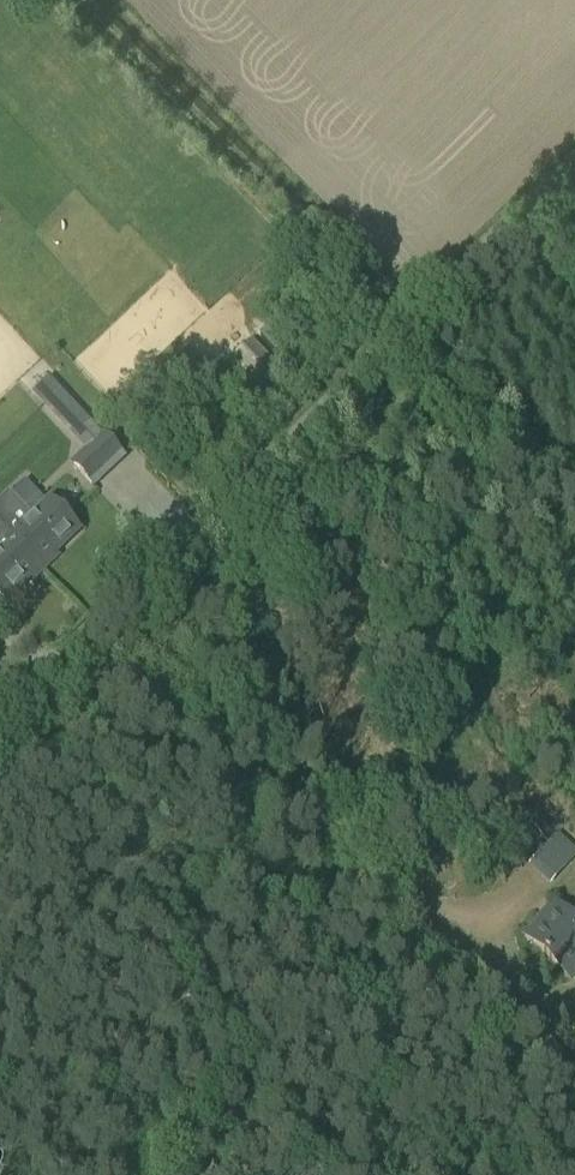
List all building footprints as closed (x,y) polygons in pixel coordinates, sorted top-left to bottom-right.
[(260,385),(275,369),(251,345),(235,361),(260,385)] [(91,424),(59,390),(42,406),(74,440),(83,451),(100,434),(91,424)] [(91,486),(123,455),(101,433),(100,434),(83,451),(70,464),(91,486)] [(41,568),(79,531),(52,503),(35,519),(9,493),(0,502),(0,525),(41,568)] [(136,506),(126,514),(146,539),(157,531),(136,506)] [(41,568),(0,525),(0,596),(6,602),(41,568)] [(523,857),(542,836),(528,823),(509,844),(523,857)] [(574,858),(574,849),(559,834),(528,866),(549,886),(574,858)] [(574,976),(574,925),(554,906),(525,938),(571,980),(574,976)]
